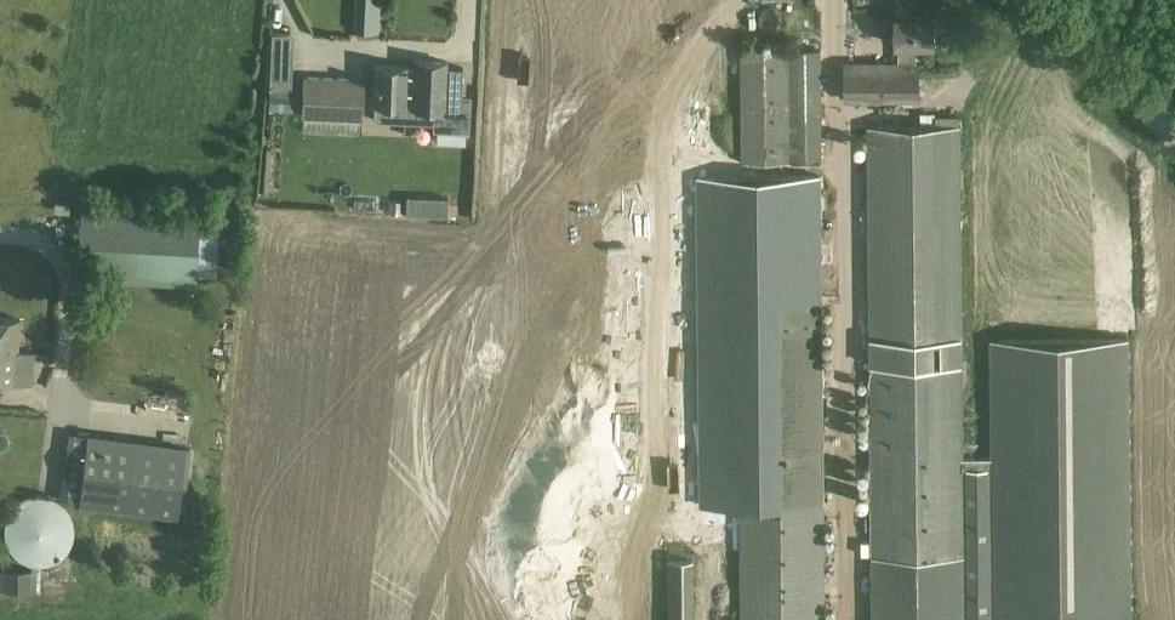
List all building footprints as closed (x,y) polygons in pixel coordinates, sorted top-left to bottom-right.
[(873,36),(872,13),(853,14),(854,37),(873,36)] [(900,63),(846,63),(847,100),(919,100),(919,63),(918,63),(918,45),(935,44),(934,17),(898,18),(898,45),(899,45),(900,63)] [(282,74),(283,44),(271,43),(270,73),(282,74)] [(714,270),(793,270),(792,200),(829,200),(829,159),(823,159),(823,105),(792,105),(791,69),(819,69),(820,52),(791,52),(791,50),(742,50),(742,216),(713,216),(714,270)] [(407,68),(376,66),(374,104),(407,105),(407,106),(434,107),(433,129),(469,131),(471,94),(462,94),(463,67),(447,66),(447,61),(414,60),(414,69),(406,68),(407,68)] [(365,77),(303,75),(302,117),(304,117),(303,131),(361,133),(362,119),(364,119),(365,77)] [(270,108),(296,109),(297,85),(271,84),(270,108)] [(964,457),(961,126),(869,126),(873,619),(994,619),(992,457),(964,457)] [(404,186),(424,186),(424,168),(403,169),(404,186)] [(451,199),(410,198),(410,213),(451,214),(451,199)] [(201,225),(78,218),(75,270),(198,278),(201,225)] [(739,298),(742,619),(825,619),(822,297),(739,298)] [(18,381),(18,374),(33,375),(34,352),(19,351),(21,319),(0,318),(0,380),(18,381)] [(991,340),(992,457),(994,619),(1132,619),(1129,339),(991,340)] [(184,445),(86,436),(79,503),(177,513),(184,445)] [(34,584),(34,564),(50,565),(52,506),(39,506),(39,493),(11,493),(9,564),(0,564),(0,583),(34,584)] [(695,582),(695,559),(668,559),(668,582),(668,619),(695,619),(695,582)]
